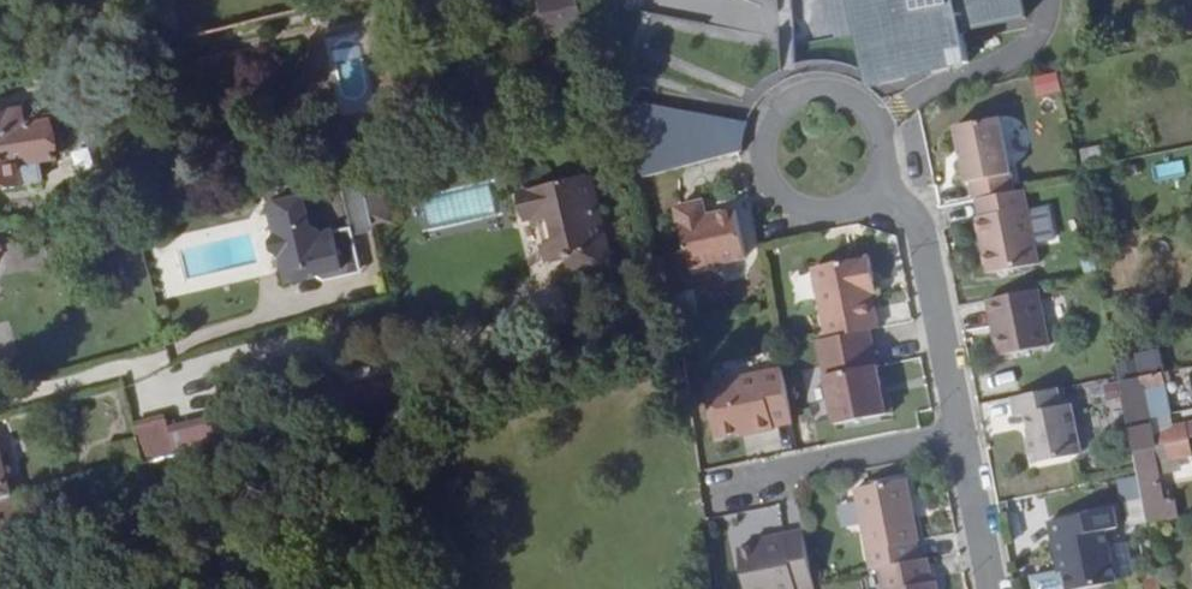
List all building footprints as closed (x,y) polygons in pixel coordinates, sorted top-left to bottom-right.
[(552,38),(605,26),(598,0),(543,0),(552,38)] [(836,45),(862,40),(860,28),(848,30),(841,0),(826,0),(836,45)] [(848,30),(860,28),(862,40),(873,95),(971,67),(965,35),(1026,20),(1022,0),(841,0),(848,30)] [(124,57),(148,51),(145,37),(120,43),(124,57)] [(748,125),(625,102),(625,103),(626,110),(644,178),(739,154),(741,154),(742,148),(745,137),(748,125)] [(0,117),(0,187),(15,185),(16,189),(41,185),(38,163),(53,160),(48,126),(21,129),(20,114),(0,117)] [(972,184),(974,201),(978,200),(993,198),(979,124),(935,133),(946,189),(972,184)] [(1151,166),(1154,181),(1185,175),(1182,159),(1151,166)] [(365,191),(361,171),(339,175),(353,236),(375,232),(373,227),(365,191)] [(552,265),(569,260),(577,259),(581,278),(613,271),(602,221),(599,222),(590,180),(527,193),(529,208),(524,209),(528,224),(542,221),(552,265)] [(296,185),(264,192),(267,206),(299,199),(296,185)] [(430,224),(496,211),(491,187),(425,200),(430,224)] [(383,188),(365,191),(373,227),(390,223),(383,188)] [(1040,264),(1026,191),(993,198),(978,200),(982,218),(978,218),(989,273),(1040,264)] [(318,197),(285,206),(290,229),(285,230),(290,257),(295,257),(300,279),(355,268),(348,231),(339,233),(323,224),(318,197)] [(678,209),(691,271),(746,262),(736,214),(709,219),(704,204),(678,209)] [(577,259),(569,260),(573,279),(581,278),(577,259)] [(870,332),(873,331),(867,297),(864,285),(871,284),(865,259),(810,271),(823,341),(870,332)] [(864,285),(867,297),(874,296),(871,284),(864,285)] [(1051,347),(1040,290),(990,301),(1001,357),(1051,347)] [(823,341),(818,342),(836,427),(893,415),(889,396),(883,397),(870,332),(823,341)] [(772,426),(792,422),(781,367),(730,377),(731,383),(705,387),(714,437),(751,429),(751,434),(773,430),(772,426)] [(1057,390),(1014,398),(1019,420),(1028,418),(1033,439),(1030,440),(1035,466),(1081,457),(1072,409),(1061,411),(1057,390)] [(144,463),(221,444),(215,420),(160,433),(159,425),(136,431),(138,437),(144,463)] [(114,444),(121,469),(144,463),(138,437),(114,444)] [(1148,524),(1191,515),(1191,501),(1158,508),(1150,466),(1178,460),(1175,445),(1134,453),(1138,476),(1148,524)] [(11,496),(0,450),(0,498),(11,496)] [(3,538),(30,531),(21,493),(11,496),(0,498),(0,526),(3,538)] [(920,562),(923,561),(910,497),(860,507),(873,572),(920,562)] [(436,507),(421,510),(422,518),(437,516),(436,507)] [(1114,584),(1104,533),(1116,530),(1113,511),(1050,523),(1057,562),(1063,561),(1066,574),(1068,588),(1087,588),(1114,584)] [(762,545),(741,549),(750,588),(801,588),(789,533),(765,537),(767,545),(762,545)] [(431,587),(447,585),(443,559),(428,561),(431,587)] [(1063,561),(1057,562),(1060,576),(1066,574),(1063,561)] [(920,562),(873,572),(877,587),(884,586),(885,588),(933,588),(931,577),(923,578),(920,562)]
